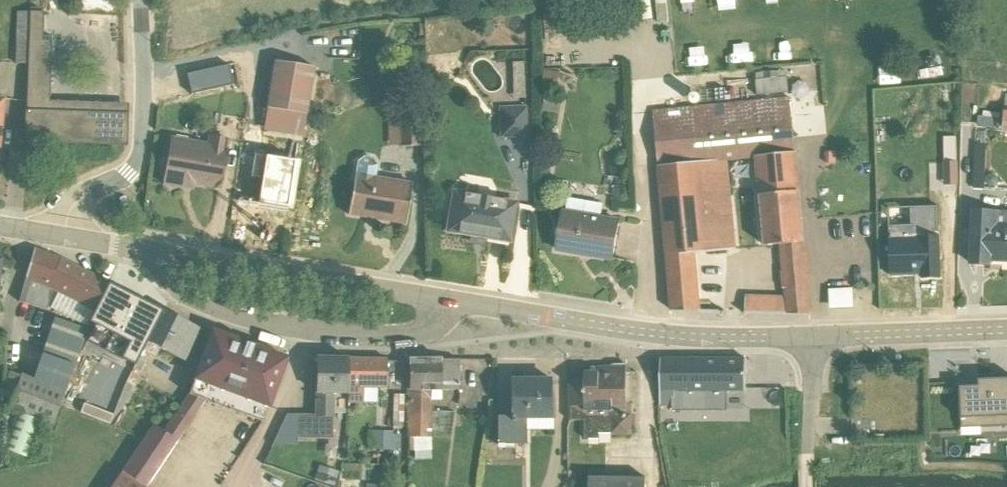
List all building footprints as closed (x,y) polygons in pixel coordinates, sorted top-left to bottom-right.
[(29,13),(27,65),(24,141),(124,144),(125,106),(49,104),(49,85),(52,85),(54,41),(42,41),(43,12),(40,12),(40,8),(29,8),(29,13)] [(27,65),(29,13),(16,12),(14,65),(27,65)] [(313,68),(272,61),(265,108),(305,115),(313,68)] [(185,74),(190,96),(233,86),(228,64),(185,74)] [(403,92),(395,92),(395,104),(399,104),(400,116),(387,117),(387,146),(420,145),(419,116),(406,116),(406,103),(404,103),(403,92)] [(794,153),(794,152),(788,97),(652,111),(656,165),(655,166),(671,311),(698,312),(695,254),(733,250),(725,160),(754,157),(794,153)] [(543,100),(541,112),(557,114),(559,103),(543,100)] [(497,108),(498,139),(527,137),(527,121),(531,121),(530,109),(526,109),(526,107),(497,108)] [(262,131),(301,138),(305,115),(265,108),(262,131)] [(978,117),(976,127),(998,129),(999,114),(983,112),(982,117),(978,117)] [(973,190),(982,191),(982,189),(983,189),(985,133),(976,132),(973,190)] [(219,188),(227,139),(207,136),(206,144),(171,138),(163,185),(182,188),(183,182),(219,188)] [(796,153),(794,152),(794,153),(754,157),(763,246),(803,242),(796,153)] [(294,161),(254,155),(250,178),(261,180),(257,204),(286,208),(294,161)] [(363,157),(356,162),(347,215),(404,224),(410,183),(375,177),(377,165),(372,158),(363,157)] [(477,195),(451,191),(449,206),(446,207),(444,215),(448,220),(446,231),(468,235),(467,243),(485,246),(486,239),(508,242),(509,242),(516,201),(491,197),(488,194),(481,193),(477,195)] [(567,202),(565,211),(563,211),(556,250),(611,259),(618,220),(600,217),(602,207),(599,204),(571,199),(567,202)] [(970,264),(988,265),(989,260),(1006,261),(1006,213),(998,213),(998,211),(973,210),(970,264)] [(922,224),(902,224),(902,236),(889,236),(890,275),(921,275),(922,278),(939,278),(938,236),(922,236),(922,224)] [(804,242),(779,245),(787,314),(809,314),(804,242)] [(60,260),(32,249),(18,302),(45,310),(46,307),(85,327),(107,284),(60,260)] [(182,361),(198,330),(107,284),(87,324),(154,358),(155,357),(159,349),(182,361)] [(829,290),(830,309),(853,308),(853,290),(829,290)] [(262,422),(285,358),(211,330),(186,395),(162,431),(152,425),(110,486),(147,486),(205,401),(262,422)] [(345,395),(347,359),(316,358),(315,416),(285,415),(271,444),(272,445),(295,445),(295,439),(331,439),(331,418),(332,418),(333,395),(345,395)] [(392,376),(392,363),(385,363),(385,359),(347,359),(345,395),(345,404),(376,404),(376,388),(384,388),(385,376),(392,376)] [(744,391),(744,360),(744,359),(659,359),(659,405),(671,405),(671,412),(726,412),(726,391),(744,391)] [(457,375),(457,360),(408,360),(408,451),(413,451),(413,459),(429,460),(429,451),(430,451),(430,438),(451,438),(452,412),(431,411),(431,401),(440,401),(440,391),(458,391),(458,382),(461,382),(461,376),(457,375)] [(584,381),(568,381),(569,421),(584,421),(584,440),(598,440),(598,434),(610,434),(610,436),(631,436),(631,403),(626,403),(625,379),(630,379),(629,372),(616,372),(611,367),(591,367),(591,372),(584,373),(584,381)] [(21,374),(21,376),(8,371),(1,389),(2,391),(1,394),(3,395),(2,397),(10,401),(7,408),(17,413),(2,449),(27,459),(28,459),(43,422),(50,425),(51,425),(65,390),(21,374)] [(978,380),(977,386),(959,387),(961,429),(1006,426),(1006,378),(978,380)] [(496,417),(496,449),(503,449),(503,444),(524,444),(524,430),(552,430),(552,381),(509,381),(510,417),(496,417)] [(403,395),(392,395),(391,423),(392,423),(392,427),(402,427),(403,395)] [(392,450),(398,450),(398,436),(392,436),(392,432),(371,431),(370,450),(391,451),(392,450)] [(312,481),(331,486),(333,486),(337,473),(317,466),(312,481)]
